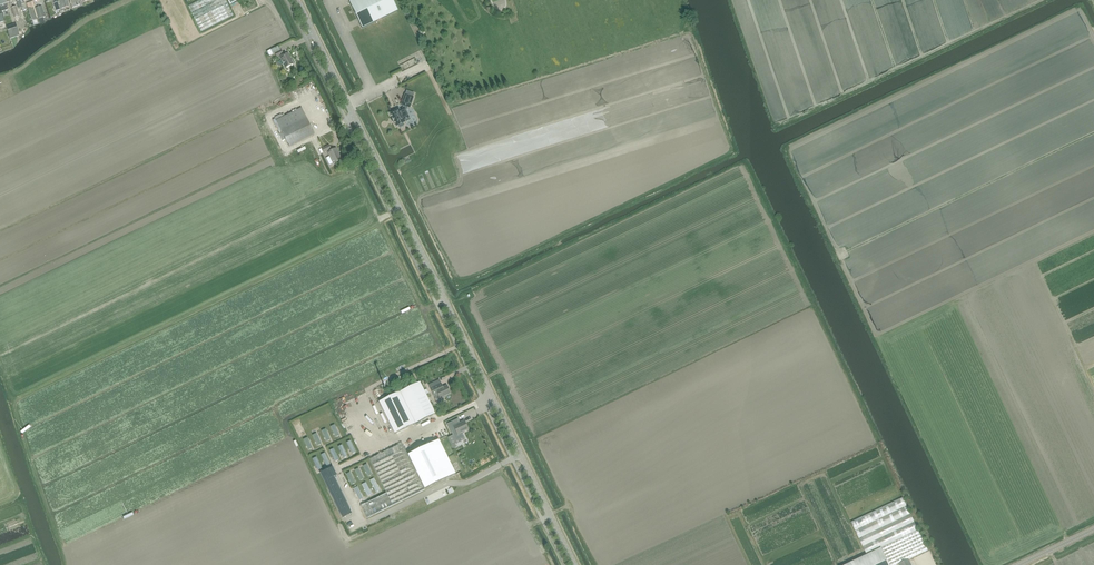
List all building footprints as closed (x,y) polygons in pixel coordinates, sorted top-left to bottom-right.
[(2,12),(7,10),(8,9),(5,0),(0,0),(0,7),(2,12)] [(69,6),(67,0),(58,0),(60,9),(69,6)] [(233,16),(225,0),(201,0),(188,6),(201,32),(233,16)] [(350,3),(349,3),(362,29),(397,12),(391,0),(349,0),(350,3)] [(38,19),(45,17),(42,6),(35,8),(38,19)] [(31,21),(32,21),(37,20),(33,8),(28,10),(31,21)] [(20,36),(19,33),(17,27),(7,30),(9,36),(10,39),(13,38),(20,36)] [(285,68),(293,64),(288,54),(283,56),(282,55),(283,54),(281,51),(275,54),(277,57),(279,56),(280,57),(285,68)] [(401,70),(417,64),(415,60),(400,66),(401,70)] [(390,112),(396,126),(398,125),(400,127),(405,125),(404,122),(411,119),(407,109),(408,106),(410,107),(414,96),(413,96),(414,92),(407,90),(406,92),(405,92),(401,104),(404,105),(403,108),(400,108),(400,107),(390,112)] [(314,134),(306,118),(301,108),(276,120),(289,147),(314,134)] [(329,146),(322,149),(324,153),(327,151),(333,164),(341,160),(336,149),(332,151),(329,146)] [(420,382),(379,402),(395,434),(436,414),(420,382)] [(434,382),(428,385),(436,401),(440,399),(441,400),(451,395),(447,386),(443,388),(441,384),(436,386),(434,382)] [(458,419),(447,424),(456,441),(464,437),(461,433),(468,429),(464,421),(460,423),(458,419)] [(334,425),(330,426),(336,437),(340,435),(334,425)] [(425,431),(428,439),(439,435),(436,428),(425,431)] [(325,429),(321,431),(326,442),(331,440),(325,429)] [(316,433),(312,435),(317,446),(321,444),(316,433)] [(308,437),(303,439),(308,450),(312,449),(308,437)] [(439,440),(408,455),(424,489),(456,474),(439,440)] [(350,441),(347,443),(352,454),(356,452),(350,441)] [(386,493),(361,506),(366,518),(424,489),(408,455),(402,443),(369,459),(386,493)] [(342,445),(338,447),(343,458),(347,456),(342,445)] [(333,449),(330,451),(335,462),(339,460),(333,449)] [(325,453),(321,455),(326,466),(330,464),(325,453)] [(316,457),(313,459),(318,470),(321,468),(316,457)] [(367,464),(363,466),(368,477),(372,475),(367,464)] [(333,477),(336,475),(332,467),(320,473),(342,518),(351,513),(333,477)] [(359,468),(354,470),(360,481),(364,479),(359,468)] [(350,472),(346,474),(351,485),(355,483),(350,472)] [(376,493),(380,491),(374,479),(370,481),(376,493)] [(368,497),(372,495),(366,483),(362,485),(368,497)] [(359,501),(363,499),(357,487),(353,489),(359,501)] [(867,555),(882,548),(889,564),(896,564),(898,564),(899,564),(911,564),(909,559),(928,550),(903,498),(852,522),(867,555)] [(882,548),(867,555),(847,564),(889,564),(882,548)]
